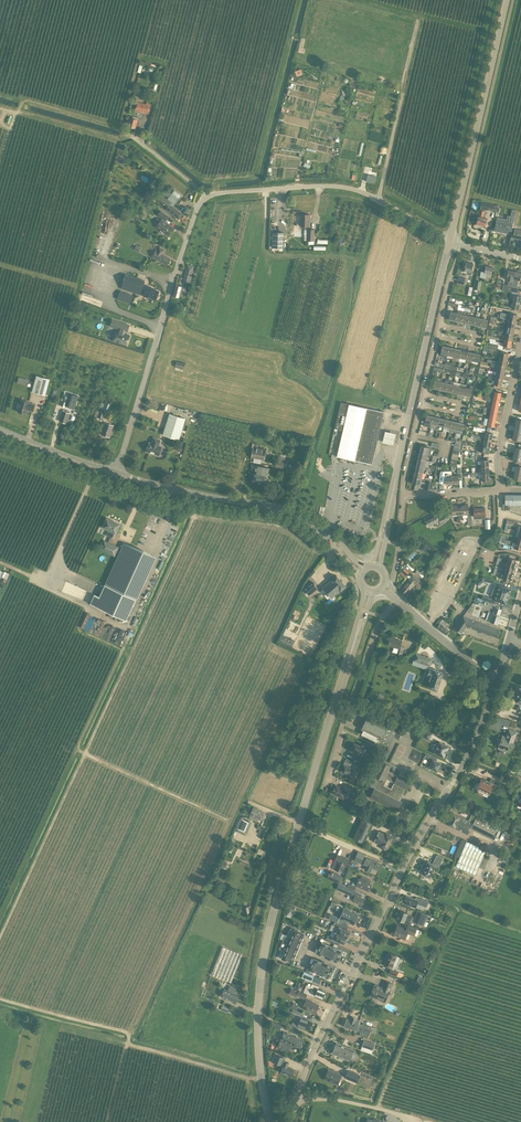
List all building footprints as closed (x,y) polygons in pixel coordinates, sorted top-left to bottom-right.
[(360,56),(365,40),(356,37),(351,54),(360,56)] [(372,65),(374,56),(364,53),(362,62),(372,65)] [(137,102),(135,110),(141,112),(149,114),(151,106),(143,104),(137,102)] [(138,120),(137,119),(138,118),(133,117),(132,118),(130,118),(128,126),(135,128),(138,120)] [(373,184),(375,185),(377,175),(369,173),(367,183),(370,184),(370,185),(373,185),(373,184)] [(181,196),(174,190),(167,199),(164,196),(159,201),(167,207),(166,209),(177,218),(181,213),(173,206),(181,196)] [(495,205),(482,202),(481,202),(480,202),(479,207),(480,207),(480,208),(480,210),(478,217),(476,225),(481,226),(481,225),(485,226),(487,219),(483,218),(485,210),(493,212),(493,211),(496,212),(496,211),(497,207),(497,206),(495,205)] [(496,222),(495,230),(507,233),(509,224),(510,223),(513,224),(514,217),(516,210),(512,210),(510,216),(508,216),(507,219),(497,217),(496,222)] [(164,221),(168,216),(161,211),(158,215),(161,218),(162,218),(156,226),(161,230),(160,231),(164,234),(165,233),(169,236),(174,228),(164,221)] [(305,229),(308,229),(307,240),(314,241),(314,229),(310,229),(310,215),(301,214),(300,226),(305,226),(305,229)] [(515,229),(513,238),(520,239),(520,230),(515,229)] [(273,232),(272,247),(283,248),(284,232),(273,232)] [(152,257),(165,264),(169,257),(162,254),(165,250),(160,247),(157,251),(156,250),(152,257)] [(464,271),(468,271),(468,274),(471,275),(474,263),(466,262),(465,266),(464,266),(463,270),(464,270),(464,271)] [(491,277),(493,267),(485,266),(484,272),(481,271),(480,277),(486,279),(486,276),(491,277)] [(190,284),(193,270),(186,268),(182,282),(190,284)] [(502,290),(511,292),(515,271),(509,270),(507,277),(511,278),(510,280),(509,280),(508,285),(503,284),(502,290)] [(511,292),(517,293),(518,288),(515,288),(516,282),(517,279),(520,280),(520,275),(520,273),(515,271),(511,292)] [(144,293),(143,295),(156,300),(159,291),(151,288),(151,287),(146,285),(146,286),(144,286),(145,281),(126,274),(121,288),(140,295),(141,292),(144,293)] [(464,285),(466,278),(458,276),(456,283),(464,285)] [(176,284),(173,295),(180,297),(181,291),(186,292),(187,287),(176,284)] [(120,291),(117,299),(130,304),(133,295),(120,291)] [(512,302),(520,303),(520,297),(520,296),(514,295),(512,302)] [(518,310),(520,303),(512,302),(511,308),(518,310)] [(457,309),(457,313),(455,320),(461,322),(464,311),(457,309)] [(448,319),(455,320),(457,313),(450,311),(448,319)] [(461,322),(467,323),(469,316),(470,312),(464,311),(461,322)] [(500,317),(501,318),(516,321),(517,315),(510,313),(509,314),(501,313),(500,317)] [(467,323),(474,325),(476,317),(469,316),(467,323)] [(474,325),(480,326),(482,318),(476,317),(474,325)] [(482,318),(480,326),(486,328),(488,320),(482,318)] [(508,322),(507,326),(515,328),(516,321),(501,318),(501,321),(504,322),(508,322)] [(111,340),(123,345),(126,336),(119,334),(120,331),(124,332),(126,325),(109,320),(108,326),(118,329),(116,333),(113,332),(111,340)] [(503,329),(499,328),(499,331),(513,334),(514,329),(515,328),(507,326),(506,330),(503,329)] [(505,335),(504,339),(512,341),(513,334),(499,331),(498,334),(502,335),(505,335)] [(489,343),(489,346),(498,348),(498,345),(511,347),(512,341),(504,339),(503,343),(495,341),(495,344),(489,343)] [(447,355),(449,347),(442,345),(440,356),(446,357),(447,355)] [(489,346),(484,345),(482,354),(485,355),(486,351),(485,351),(486,349),(497,351),(498,348),(489,346)] [(447,355),(453,356),(455,348),(449,347),(447,355)] [(462,350),(455,348),(453,356),(460,358),(462,350)] [(460,358),(466,359),(468,351),(462,350),(460,358)] [(472,364),(472,361),(474,353),(468,351),(466,359),(465,362),(472,364)] [(501,351),(499,358),(507,360),(508,353),(501,351)] [(472,361),(479,362),(480,354),(474,353),(472,361)] [(188,369),(189,364),(185,363),(186,363),(177,361),(175,367),(184,369),(184,368),(188,369)] [(504,373),(506,365),(491,362),(490,366),(494,367),(497,367),(496,371),(504,373)] [(485,376),(488,376),(503,379),(504,373),(496,371),(496,375),(492,374),(493,374),(489,373),(486,372),(485,376)] [(32,392),(45,395),(50,379),(36,375),(32,392)] [(26,385),(27,379),(18,376),(16,381),(26,385)] [(491,380),(491,379),(495,380),(494,382),(494,384),(501,386),(503,379),(488,376),(488,379),(491,380)] [(442,378),(438,377),(437,381),(434,380),(433,388),(439,389),(441,382),(442,378)] [(439,389),(446,391),(448,380),(445,380),(445,382),(441,382),(439,389)] [(446,391),(452,392),(454,382),(448,380),(446,391)] [(460,383),(454,382),(452,392),(458,394),(460,383)] [(458,394),(464,395),(466,387),(466,385),(460,383),(458,394)] [(466,387),(464,395),(471,396),(472,390),(472,389),(473,386),(470,385),(469,388),(466,387)] [(66,406),(74,409),(78,396),(70,393),(66,406)] [(489,397),(485,396),(484,400),(493,402),(492,405),(498,406),(500,399),(494,398),(489,397)] [(35,405),(29,403),(29,402),(25,401),(21,400),(18,412),(20,412),(20,413),(23,414),(24,413),(26,414),(28,409),(29,409),(30,410),(33,411),(35,405)] [(102,401),(99,409),(109,412),(111,404),(102,401)] [(366,408),(349,404),(341,402),(335,428),(343,430),(337,456),(357,460),(372,464),(384,412),(366,408)] [(63,410),(60,421),(66,423),(70,412),(63,410)] [(99,421),(100,418),(103,419),(105,413),(99,411),(96,410),(94,416),(97,417),(96,420),(99,421)] [(179,440),(186,419),(170,414),(163,435),(179,440)] [(424,426),(431,427),(433,416),(427,415),(425,423),(424,426)] [(433,416),(431,427),(437,429),(438,426),(439,418),(433,416)] [(456,432),(456,430),(458,422),(452,421),(450,428),(449,431),(456,432)] [(105,422),(101,434),(110,437),(114,425),(105,422)] [(458,422),(456,430),(463,431),(463,430),(464,424),(458,422)] [(514,429),(512,439),(520,441),(520,440),(520,431),(514,429)] [(383,441),(394,443),(396,432),(385,430),(383,441)] [(493,433),(486,432),(485,435),(482,434),(481,436),(471,434),(471,436),(491,440),(493,433)] [(483,443),(483,445),(490,447),(491,440),(471,436),(471,438),(473,439),(473,438),(480,440),(480,442),(483,443)] [(161,447),(159,446),(161,440),(154,438),(152,444),(149,443),(146,452),(159,456),(161,447)] [(264,460),(266,450),(256,448),(257,444),(252,443),(251,447),(254,448),(251,459),(253,460),(253,462),(257,463),(261,463),(262,459),(264,460)] [(489,454),(490,447),(483,445),(482,452),(489,454)] [(421,446),(420,452),(431,454),(432,448),(429,447),(421,446)] [(512,461),(519,462),(519,466),(516,465),(514,472),(520,474),(520,462),(520,456),(514,454),(512,461)] [(283,468),(284,461),(285,457),(279,456),(278,456),(276,467),(283,468)] [(418,458),(417,464),(424,466),(426,460),(418,458)] [(254,479),(253,479),(253,480),(254,480),(259,481),(261,482),(266,482),(266,483),(267,483),(267,482),(268,477),(267,477),(269,468),(257,465),(255,474),(255,473),(254,479)] [(423,472),(415,471),(414,477),(422,479),(423,472)] [(448,476),(448,474),(446,474),(442,475),(442,482),(446,482),(446,484),(453,484),(452,475),(448,476)] [(414,477),(412,483),(415,484),(419,485),(420,485),(420,482),(427,484),(425,490),(426,490),(427,490),(429,489),(431,481),(425,480),(422,479),(414,477)] [(505,495),(505,504),(505,509),(517,512),(516,514),(520,515),(520,495),(505,495)] [(452,506),(452,515),(458,515),(458,518),(457,518),(457,522),(461,522),(461,518),(460,505),(452,506)] [(468,505),(460,505),(461,518),(463,518),(463,515),(469,514),(468,505)] [(474,515),(480,515),(480,519),(484,518),(485,518),(485,508),(474,508),(474,515)] [(441,523),(448,519),(445,515),(438,518),(436,514),(426,520),(429,526),(435,523),(437,527),(441,524),(441,523)] [(109,532),(108,532),(107,535),(112,538),(115,533),(116,533),(120,524),(107,518),(103,527),(110,530),(109,532)] [(506,524),(505,527),(508,528),(509,525),(508,525),(509,524),(513,525),(514,521),(507,519),(506,524)] [(119,547),(106,541),(103,550),(116,555),(119,547)] [(423,542),(420,547),(425,550),(428,545),(423,542)] [(126,620),(155,557),(124,543),(95,606),(126,620)] [(517,566),(518,560),(509,557),(507,563),(517,566)] [(507,563),(506,568),(515,571),(517,566),(507,563)] [(405,568),(401,571),(400,573),(405,578),(409,572),(405,568)] [(506,568),(504,574),(514,577),(515,571),(506,568)] [(4,571),(1,577),(7,580),(10,574),(4,571)] [(413,574),(409,579),(401,589),(407,594),(414,584),(419,588),(423,582),(413,574)] [(504,574),(503,579),(512,582),(514,577),(504,574)] [(337,575),(331,579),(332,580),(322,588),(331,598),(341,590),(346,586),(337,575)] [(318,588),(312,581),(303,588),(310,595),(318,588)] [(510,590),(501,587),(499,596),(496,596),(496,598),(501,599),(501,597),(507,599),(510,590)] [(498,624),(490,621),(472,614),(476,604),(473,603),(470,607),(468,610),(454,628),(461,633),(466,626),(497,637),(500,629),(497,628),(498,624)] [(472,614),(478,617),(482,606),(476,604),(472,614)] [(502,609),(495,607),(494,611),(493,613),(490,621),(498,624),(500,616),(499,615),(502,609)] [(445,627),(445,626),(445,625),(446,622),(442,619),(436,627),(446,635),(450,630),(445,627)] [(290,648),(293,643),(294,641),(283,635),(279,642),(286,646),(290,648)] [(400,648),(402,641),(390,637),(388,645),(400,648)] [(432,660),(416,654),(413,662),(430,667),(432,660)] [(486,659),(480,664),(485,669),(491,664),(486,659)] [(428,674),(428,675),(426,675),(425,678),(432,681),(429,687),(437,690),(443,672),(435,669),(435,670),(433,669),(430,668),(429,671),(428,674)] [(374,776),(369,786),(374,788),(370,797),(398,811),(402,801),(400,800),(405,789),(408,790),(412,781),(398,774),(398,775),(394,773),(397,766),(385,760),(396,738),(396,737),(398,738),(401,733),(403,733),(397,730),(396,731),(389,727),(368,716),(361,729),(364,730),(362,734),(374,740),(376,741),(389,747),(387,750),(382,761),(374,776)] [(498,744),(499,744),(498,748),(507,751),(511,742),(513,742),(517,732),(509,729),(506,737),(502,736),(501,740),(500,739),(498,744)] [(426,730),(423,737),(429,740),(432,733),(426,730)] [(435,745),(434,746),(434,748),(435,750),(436,751),(435,753),(444,757),(449,746),(440,742),(439,744),(438,744),(436,744),(435,745)] [(353,752),(354,753),(353,756),(359,759),(364,748),(354,743),(351,750),(353,751),(353,752)] [(346,774),(347,773),(350,774),(349,775),(354,778),(357,773),(355,772),(358,766),(352,763),(353,761),(346,758),(343,764),(344,764),(341,770),(342,771),(341,772),(346,774)] [(432,760),(431,760),(430,760),(430,761),(429,761),(429,762),(428,762),(428,763),(428,764),(428,765),(429,765),(429,766),(429,767),(437,771),(441,763),(433,759),(433,760),(432,760)] [(481,778),(477,789),(479,790),(478,792),(482,794),(482,795),(487,797),(492,786),(496,787),(498,781),(491,778),(489,782),(481,778)] [(334,788),(333,790),(332,793),(344,799),(347,791),(350,793),(352,788),(345,785),(344,789),(336,785),(335,788),(334,788)] [(254,807),(249,817),(255,820),(257,817),(262,819),(265,813),(254,807)] [(448,824),(458,829),(467,834),(473,823),(467,820),(454,813),(448,824)] [(498,826),(477,816),(471,827),(492,838),(498,826)] [(373,822),(363,817),(353,838),(363,843),(373,822)] [(242,819),(238,829),(245,832),(249,822),(242,819)] [(379,831),(374,841),(387,847),(392,837),(379,831)] [(456,866),(476,874),(486,850),(466,841),(456,866)] [(357,860),(356,863),(360,865),(362,862),(364,857),(365,854),(360,851),(358,854),(359,855),(357,860)] [(338,855),(335,860),(338,862),(335,869),(342,872),(345,865),(347,866),(349,860),(338,855)] [(429,877),(436,865),(439,866),(443,858),(437,855),(434,861),(433,863),(428,861),(422,873),(429,877)] [(366,857),(363,864),(365,864),(364,867),(366,868),(368,865),(378,870),(381,864),(366,857)] [(341,876),(330,871),(327,878),(338,883),(341,876)] [(371,880),(362,876),(360,879),(359,878),(356,885),(369,891),(372,884),(369,883),(371,880)] [(356,886),(348,883),(345,881),(344,885),(347,886),(355,890),(356,886)] [(343,885),(340,891),(352,896),(354,890),(343,885)] [(355,894),(352,901),(362,905),(365,899),(361,897),(362,894),(357,892),(355,894)] [(416,907),(416,906),(417,904),(421,905),(425,906),(427,907),(429,901),(416,897),(415,899),(406,896),(404,902),(404,903),(416,907)] [(335,921),(335,922),(342,926),(343,925),(346,926),(348,922),(354,925),(359,914),(340,906),(336,916),(330,913),(328,918),(335,921)] [(397,919),(404,922),(405,922),(410,924),(412,921),(413,916),(408,914),(408,913),(401,910),(397,919)] [(418,911),(414,920),(413,922),(424,926),(427,919),(430,920),(431,917),(428,915),(418,911)] [(336,932),(348,938),(350,934),(351,932),(341,928),(342,926),(335,922),(333,925),(339,928),(337,933),(336,932)] [(397,925),(394,933),(399,935),(398,937),(405,939),(407,934),(408,932),(415,935),(415,934),(417,929),(408,926),(407,929),(397,925)] [(304,940),(301,939),(303,934),(304,933),(291,928),(288,934),(288,935),(285,934),(282,941),(279,948),(281,949),(278,956),(292,962),(294,957),(296,958),(298,954),(295,953),(298,948),(300,942),(302,943),(304,940)] [(326,939),(334,942),(335,939),(345,943),(347,937),(348,938),(336,932),(334,937),(328,935),(326,939)] [(325,956),(326,954),(327,955),(327,957),(330,958),(336,961),(339,954),(340,954),(342,951),(341,951),(341,950),(338,949),(338,948),(325,943),(325,944),(322,942),(319,948),(316,947),(315,952),(317,953),(325,956)] [(223,947),(211,974),(231,982),(243,955),(223,947)] [(393,965),(397,956),(389,952),(388,953),(387,953),(385,959),(386,960),(384,965),(392,968),(393,965)] [(327,963),(324,962),(323,964),(322,963),(323,962),(314,958),(312,957),(310,962),(312,963),(310,969),(313,970),(313,971),(321,974),(321,975),(324,976),(326,976),(328,977),(329,975),(330,975),(333,969),(332,968),(333,966),(327,964),(327,963)] [(397,976),(400,977),(401,973),(399,972),(399,971),(391,968),(389,973),(397,976)] [(303,971),(302,977),(312,980),(313,974),(303,971)] [(391,992),(394,983),(385,980),(382,987),(375,984),(370,995),(380,999),(380,1000),(385,1002),(389,992),(391,992)] [(323,998),(326,992),(318,988),(319,986),(312,983),(311,987),(307,985),(304,992),(315,996),(315,994),(323,998)] [(236,1002),(239,995),(234,993),(236,988),(230,986),(228,991),(224,989),(221,996),(236,1002)] [(305,999),(307,994),(298,990),(298,991),(291,988),(289,994),(296,997),(297,996),(305,999)] [(306,999),(302,1008),(316,1013),(319,1005),(314,1003),(314,1002),(306,999)] [(357,1019),(357,1018),(351,1016),(349,1019),(347,1018),(344,1026),(356,1030),(360,1032),(359,1035),(365,1037),(365,1036),(369,1038),(371,1030),(372,1027),(371,1026),(372,1026),(363,1023),(363,1024),(360,1023),(361,1022),(359,1022),(360,1020),(357,1019)] [(313,1022),(301,1017),(297,1025),(309,1030),(313,1022)] [(298,1038),(296,1037),(288,1033),(284,1032),(282,1036),(280,1036),(279,1039),(274,1037),(271,1043),(277,1046),(289,1052),(292,1045),(300,1049),(304,1040),(298,1038)] [(375,1044),(364,1040),(362,1046),(373,1050),(375,1044)] [(336,1042),(332,1053),(350,1060),(354,1050),(336,1042)] [(291,1076),(294,1069),(287,1067),(289,1063),(282,1060),(284,1057),(274,1053),(271,1061),(280,1064),(280,1065),(283,1066),(281,1072),(291,1076)] [(328,1070),(325,1079),(338,1084),(342,1075),(328,1070)] [(356,1082),(360,1074),(348,1070),(345,1077),(356,1082)]
